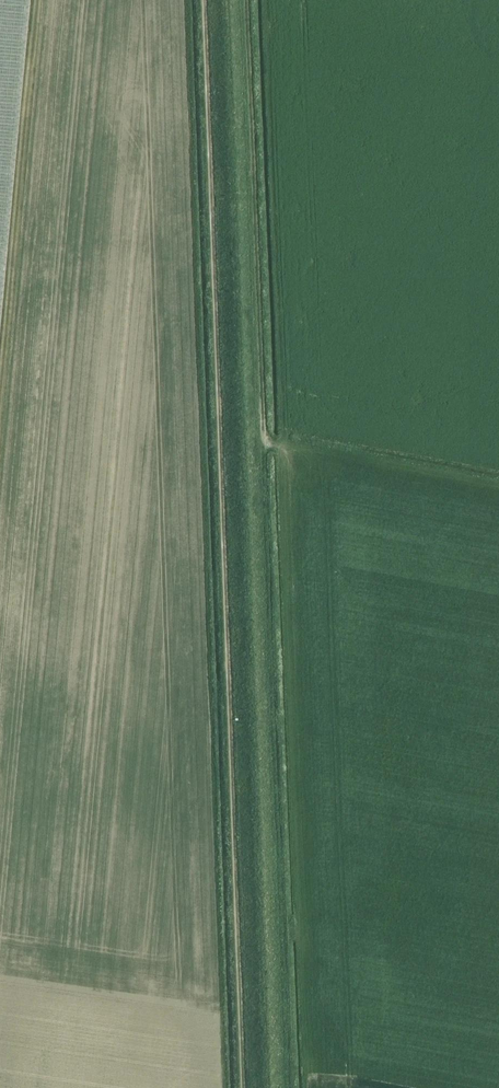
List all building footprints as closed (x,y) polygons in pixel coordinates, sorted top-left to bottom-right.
[(30,0),(0,0),(0,323),(30,0)]
